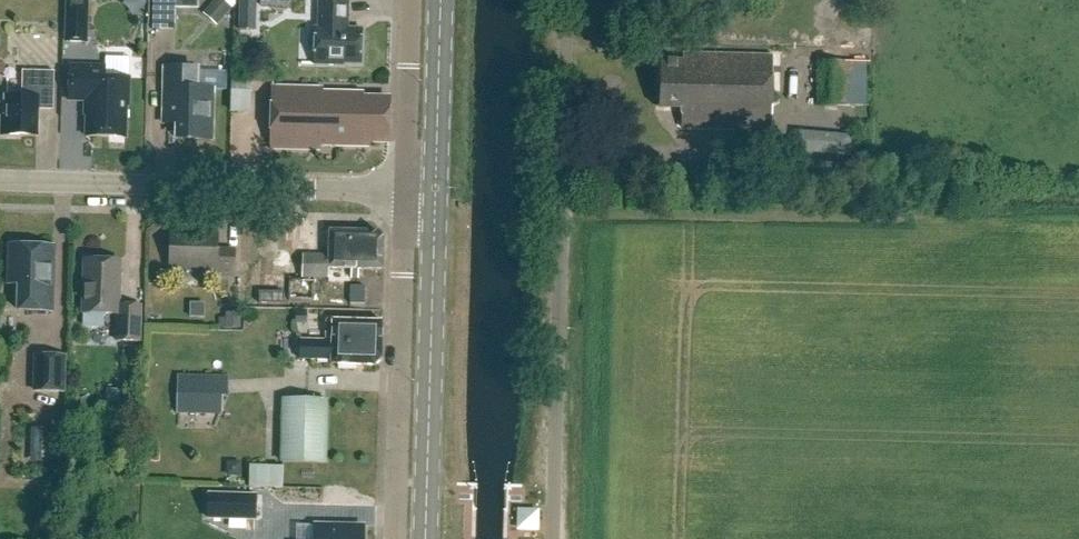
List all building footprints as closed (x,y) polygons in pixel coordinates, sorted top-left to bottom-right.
[(88,0),(64,0),(63,42),(86,43),(88,0)] [(168,27),(168,7),(193,7),(193,0),(145,0),(145,26),(168,27)] [(203,14),(216,26),(236,3),(236,0),(216,0),(203,14)] [(251,0),(238,0),(238,29),(251,29),(251,0)] [(348,1),(319,0),(318,0),(318,29),(315,29),(314,65),(342,66),(342,65),(361,65),(362,30),(347,30),(348,1)] [(772,130),(773,56),(683,54),(683,61),(661,60),(660,109),(681,109),(680,128),(772,130)] [(869,106),(869,62),(817,62),(817,105),(869,106)] [(128,106),(129,77),(104,77),(105,67),(69,66),(68,101),(86,101),(85,137),(125,138),(126,106),(128,106)] [(164,68),(163,106),(163,124),(176,124),(176,134),(188,134),(188,140),(212,140),(213,90),(195,89),(196,69),(164,68)] [(53,110),(54,82),(54,71),(21,71),(21,96),(6,96),(6,116),(2,116),(2,135),(36,135),(37,109),(53,110)] [(243,111),(243,79),(223,79),(222,111),(243,111)] [(389,142),(390,100),(363,99),(363,95),(321,94),(321,88),(271,87),(270,150),(320,151),(320,145),(369,146),(369,142),(389,142)] [(382,271),(383,237),(378,233),(329,231),(328,255),(303,255),(302,278),(328,279),(329,269),(382,271)] [(233,275),(234,251),(216,251),(216,237),(170,236),(169,265),(205,266),(205,274),(233,275)] [(52,311),(54,254),(38,254),(38,246),(13,245),(12,264),(9,264),(8,283),(19,283),(18,310),(52,311)] [(140,341),(141,306),(119,305),(120,260),(85,259),(83,313),(117,314),(117,340),(140,341)] [(284,304),(284,292),(260,292),(259,304),(284,304)] [(296,311),(296,324),(307,324),(307,311),(296,311)] [(219,318),(219,329),(226,329),(240,329),(240,312),(226,312),(226,318),(219,318)] [(381,361),(382,322),(332,321),(332,323),(327,323),(327,341),(300,341),(299,360),(331,361),(331,364),(376,365),(381,361)] [(65,392),(66,355),(33,354),(32,392),(65,392)] [(206,415),(207,376),(178,376),(176,414),(206,415)] [(325,465),(327,401),(282,400),(281,464),(325,465)] [(63,463),(63,429),(30,429),(29,462),(63,463)] [(241,465),(241,486),(276,486),(276,465),(241,465)] [(208,519),(255,520),(256,495),(209,494),(208,519)] [(524,528),(532,528),(535,524),(536,513),(521,513),(521,524),(524,528)] [(364,538),(364,526),(355,526),(315,525),(315,538),(364,538)]
